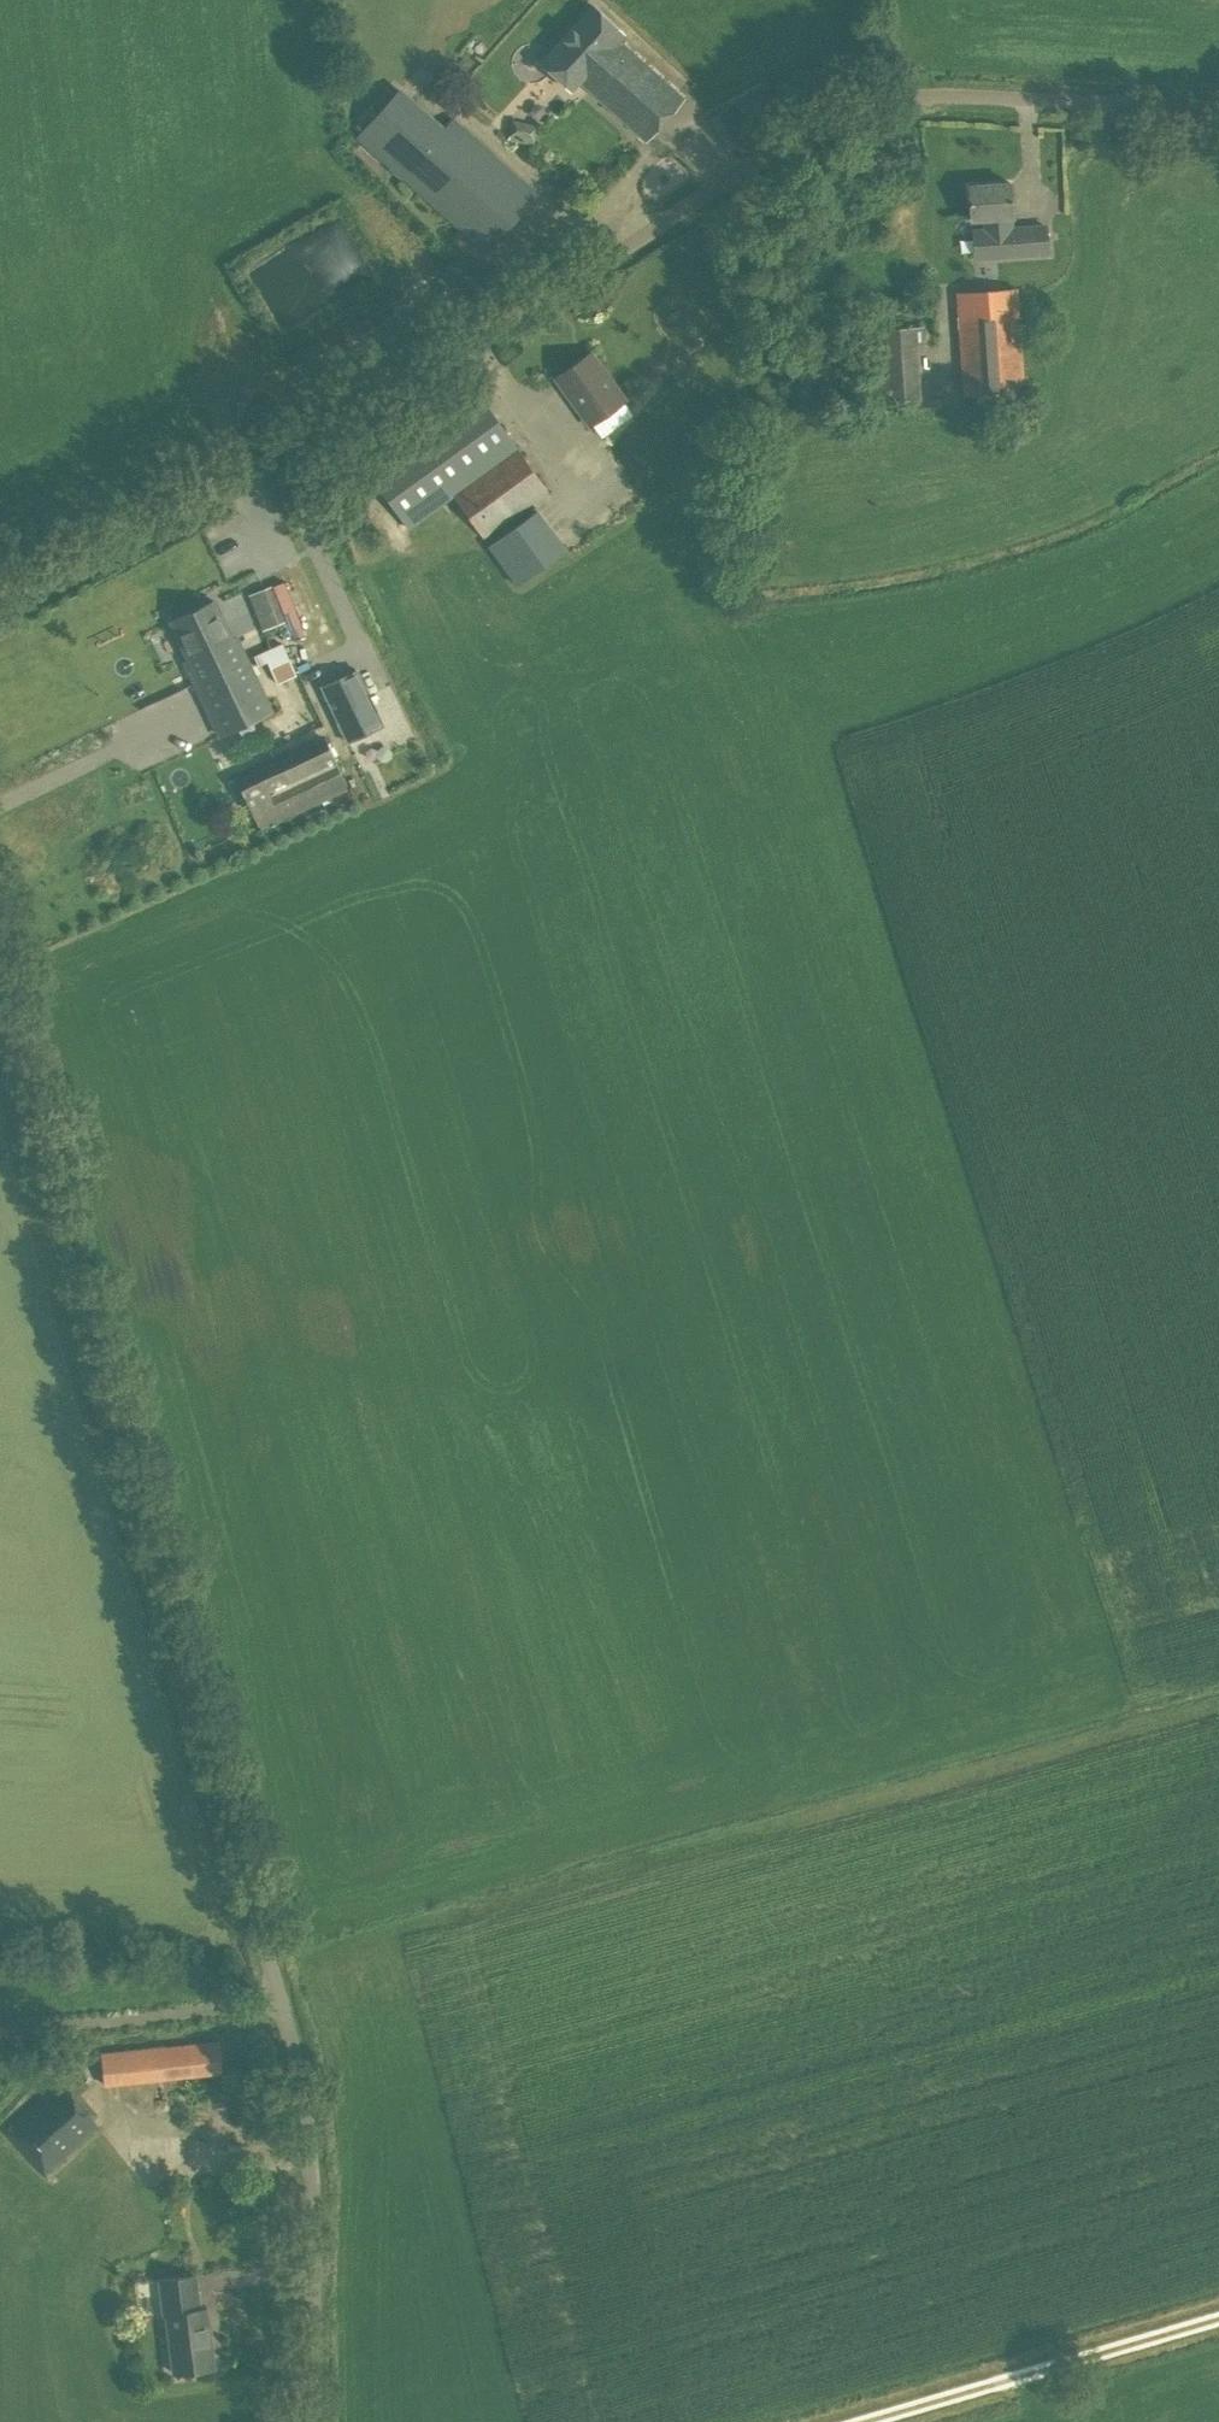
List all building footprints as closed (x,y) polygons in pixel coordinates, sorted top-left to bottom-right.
[(688,95),(622,37),(625,33),(594,5),(542,63),(572,91),(580,82),(647,141),(688,95)] [(446,128),(400,88),(356,139),(486,255),(540,195),(454,117),(446,128)] [(729,151),(771,126),(752,93),(710,116),(729,151)] [(1014,224),(1013,218),(1015,218),(1012,182),(970,185),(973,221),(984,220),(985,228),(971,229),(973,261),(1050,256),(1047,222),(1014,224)] [(964,398),(1013,394),(1026,393),(1018,289),(956,293),(964,398)] [(879,402),(922,400),(919,347),(926,346),(925,327),(874,331),(879,402)] [(590,425),(625,400),(591,353),(556,378),(590,425)] [(484,538),(549,492),(519,449),(474,387),(365,467),(409,530),(455,496),(484,538)] [(517,587),(568,550),(539,510),(488,547),(517,587)] [(262,631),(286,622),(271,585),(248,594),(262,631)] [(233,642),(214,602),(172,622),(198,676),(194,678),(221,734),(271,711),(238,640),(233,642)] [(296,674),(281,643),(254,656),(258,665),(266,661),(277,683),(296,674)] [(382,725),(357,670),(322,686),(348,741),(382,725)] [(262,833),(349,791),(325,736),(236,777),(262,833)] [(104,2086),(222,2075),(219,2042),(101,2053),(104,2086)] [(45,2179),(100,2129),(92,2120),(98,2114),(82,2094),(89,2087),(71,2069),(2,2133),(45,2179)] [(200,2312),(196,2280),(160,2284),(164,2316),(167,2316),(174,2375),(215,2370),(207,2311),(200,2312)]
